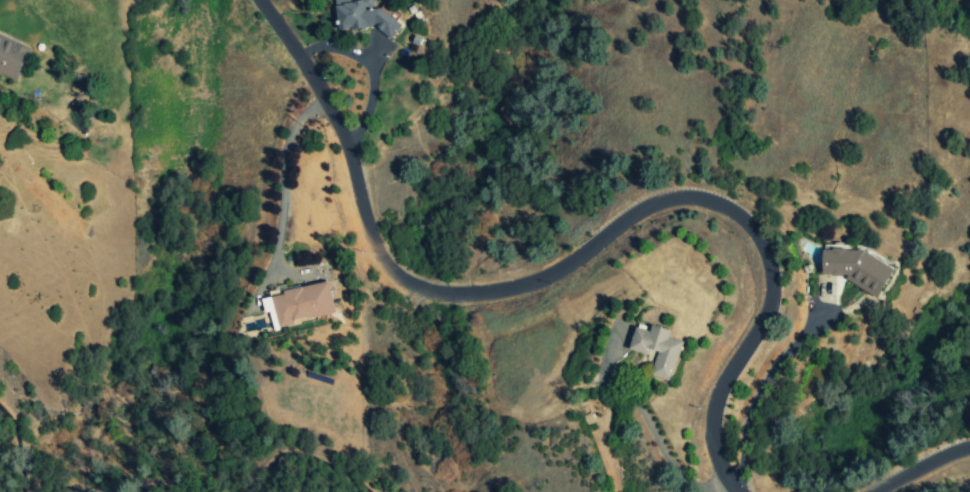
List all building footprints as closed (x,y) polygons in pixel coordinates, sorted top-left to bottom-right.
[(338,32),(396,28),(395,9),(374,11),(373,0),(336,0),(338,32)] [(0,36),(0,72),(18,79),(30,47),(0,36)] [(822,275),(846,276),(846,281),(879,298),(895,267),(860,250),(837,249),(827,244),(823,250),(822,275)] [(336,315),(329,281),(269,292),(270,297),(262,299),(265,313),(269,312),(272,327),(336,315)] [(671,381),(683,341),(669,337),(671,330),(652,325),(650,331),(635,326),(628,349),(655,357),(650,375),(671,381)]
